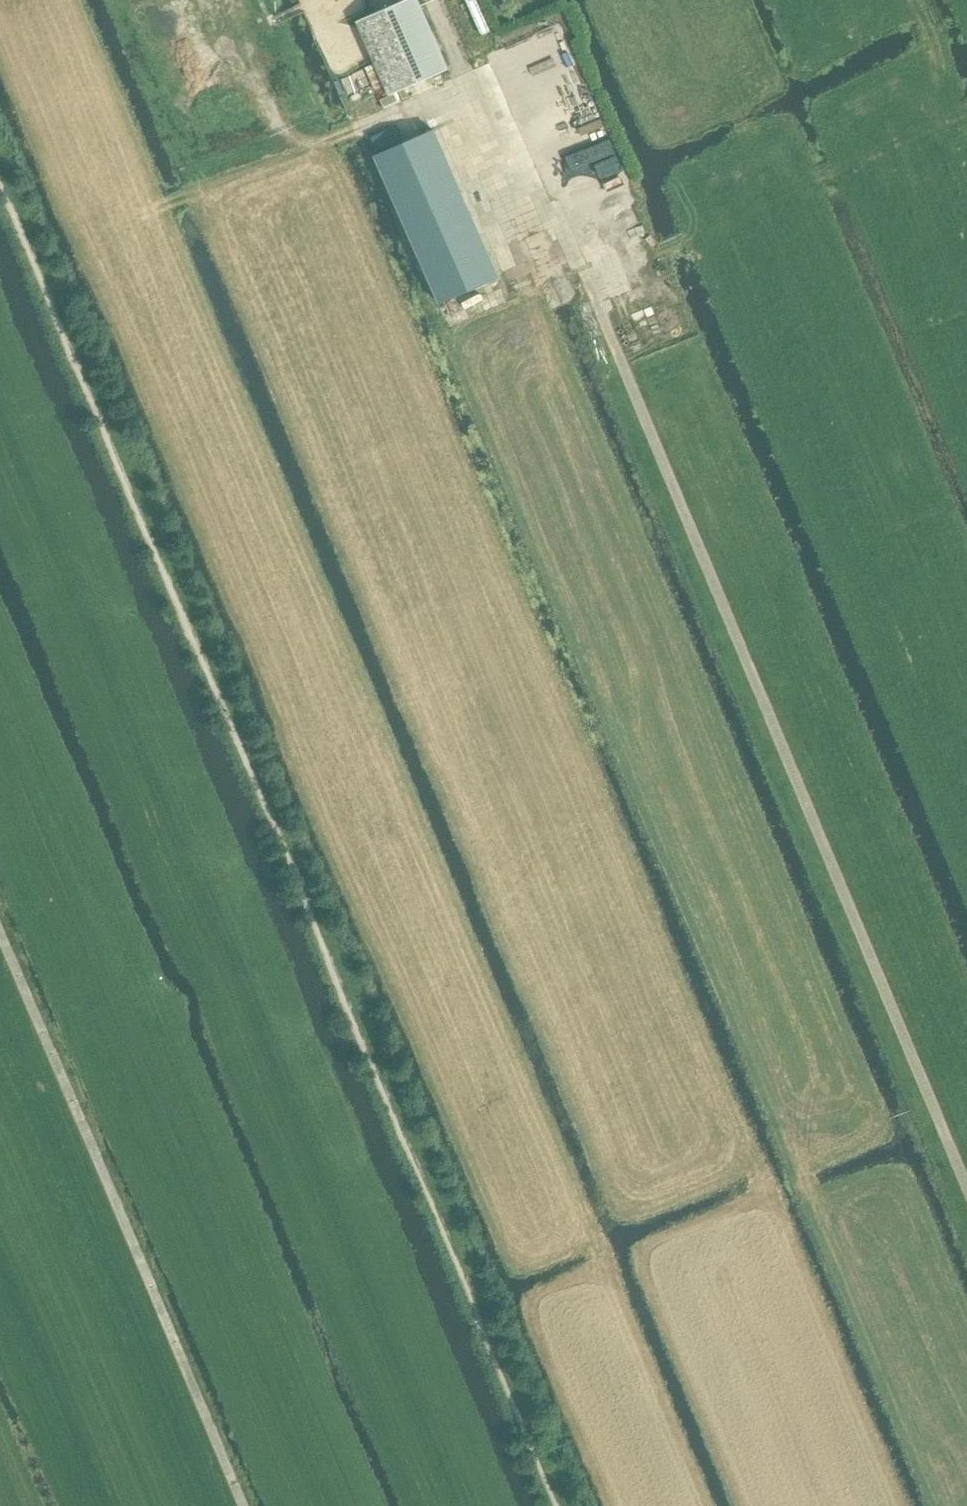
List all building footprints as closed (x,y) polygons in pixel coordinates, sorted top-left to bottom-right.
[(391,96),(450,72),(418,0),(412,0),(358,23),(391,96)] [(419,137),(375,156),(440,302),(498,276),(489,256),(434,130),(419,137)]
